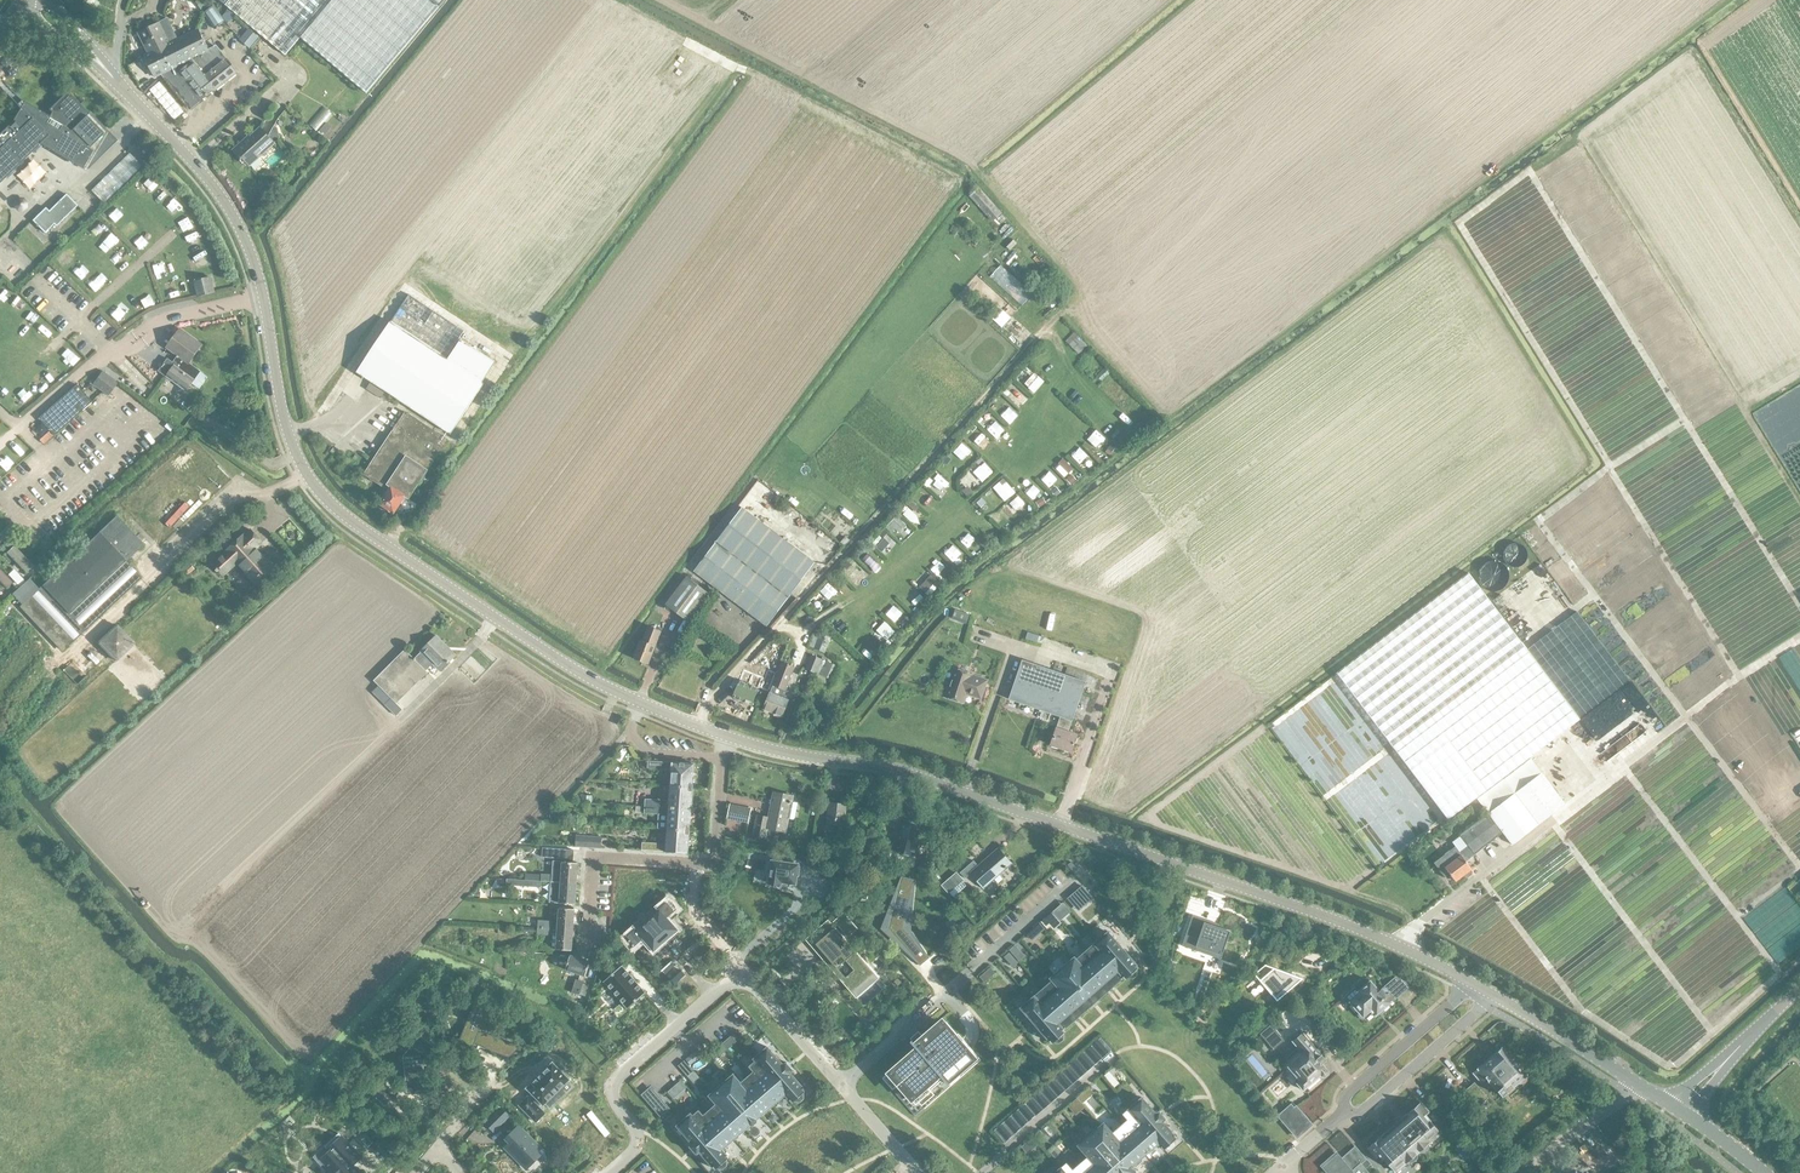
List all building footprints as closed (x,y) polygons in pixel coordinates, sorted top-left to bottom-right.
[(225,4),(261,35),(284,54),(300,36),(360,86),(432,0),(220,0),(225,4)] [(214,28),(225,21),(214,5),(203,12),(214,28)] [(160,22),(138,32),(148,52),(171,40),(176,38),(175,35),(167,18),(160,22)] [(148,53),(144,55),(150,66),(149,68),(152,75),(154,75),(155,76),(161,74),(189,109),(200,100),(237,71),(216,45),(208,50),(206,45),(211,42),(205,30),(200,32),(198,29),(177,39),(176,38),(171,40),(148,52),(148,53)] [(257,37),(248,30),(243,35),(247,38),(243,43),(249,47),(257,37)] [(24,101),(24,102),(23,100),(17,104),(19,109),(13,120),(15,122),(9,127),(7,126),(0,133),(0,177),(39,140),(88,169),(117,140),(89,111),(88,112),(67,91),(48,109),(54,115),(51,118),(49,117),(50,116),(24,101)] [(243,141),(233,150),(241,159),(243,157),(249,165),(260,155),(263,155),(266,152),(267,149),(274,142),(280,137),(277,127),(274,124),(269,137),(261,127),(244,142),(243,141)] [(103,202),(142,164),(129,152),(91,190),(103,202)] [(56,226),(77,205),(66,193),(52,207),(54,209),(51,212),(45,207),(32,220),(36,224),(35,225),(37,227),(38,226),(44,233),(53,224),(56,226)] [(22,210),(26,207),(26,202),(23,198),(18,198),(15,201),(14,206),(17,209),(22,210)] [(199,296),(213,292),(209,276),(195,280),(199,296)] [(389,321),(356,372),(448,432),(482,381),(446,357),(463,330),(408,294),(391,321),(389,321)] [(186,390),(200,371),(189,362),(202,344),(180,328),(166,347),(177,355),(172,361),(168,358),(159,370),(186,390)] [(102,370),(92,383),(108,395),(117,382),(102,370)] [(76,384),(38,417),(53,435),(92,401),(76,384)] [(405,411),(364,473),(385,488),(383,490),(387,492),(380,503),(387,508),(387,509),(390,511),(392,511),(394,512),(405,495),(408,498),(447,439),(405,411)] [(694,570),(767,625),(814,562),(742,507),(694,570)] [(243,534),(232,544),(227,538),(222,544),(226,549),(226,550),(227,551),(213,564),(217,568),(216,569),(218,572),(219,571),(223,575),(237,561),(257,584),(274,568),(255,548),(262,541),(251,529),(244,535),(243,534)] [(1502,556),(1520,564),(1528,549),(1510,540),(1502,556)] [(33,565),(14,544),(6,551),(25,572),(33,565)] [(0,568),(0,582),(5,588),(13,582),(0,568)] [(1469,573),(1337,673),(1448,819),(1580,718),(1469,573)] [(688,621),(710,593),(686,576),(665,604),(688,621)] [(133,643),(116,624),(98,642),(115,660),(133,643)] [(661,631),(648,626),(642,641),(640,640),(633,657),(648,663),(661,631)] [(809,646),(824,652),(830,637),(815,631),(809,646)] [(421,651),(414,658),(422,666),(429,659),(440,670),(455,655),(455,654),(453,657),(443,647),(445,645),(436,635),(421,650),(421,651)] [(427,672),(422,666),(414,658),(405,649),(374,680),(396,702),(427,672)] [(806,668),(816,672),(821,659),(811,655),(806,668)] [(836,665),(821,659),(816,672),(830,678),(836,665)] [(1009,698),(1060,716),(1072,720),(1086,681),(1022,659),(1009,698)] [(770,692),(769,692),(763,708),(782,716),(788,699),(785,698),(786,695),(783,694),(794,666),(782,662),(770,692)] [(762,682),(760,688),(768,691),(775,673),(767,670),(768,670),(763,668),(759,680),(762,682)] [(952,678),(949,677),(947,678),(945,683),(946,685),(949,686),(945,696),(963,702),(966,692),(980,697),(986,680),(971,675),(972,674),(955,668),(952,678)] [(752,704),(758,688),(739,680),(733,696),(752,704)] [(1068,732),(1072,720),(1060,716),(1050,744),(1051,745),(1051,744),(1071,751),(1071,752),(1077,734),(1077,735),(1068,732)] [(1488,813),(1460,834),(1462,838),(1467,844),(1474,853),(1474,854),(1503,832),(1512,844),(1565,803),(1541,772),(1530,757),(1504,777),(1476,798),(1488,813)] [(648,760),(647,767),(671,769),(670,785),(692,786),(694,763),(648,760)] [(645,798),(644,805),(691,808),(692,786),(670,785),(669,799),(645,798)] [(761,816),(758,833),(765,835),(767,827),(785,831),(788,818),(794,819),(795,813),(789,812),(793,795),(774,792),(768,817),(761,816)] [(829,802),(825,829),(832,830),(833,824),(844,825),(847,804),(829,802)] [(644,805),(644,812),(659,813),(658,828),(667,828),(689,830),(691,808),(644,805)] [(902,818),(893,851),(914,857),(923,824),(902,818)] [(642,841),(641,849),(664,851),(687,853),(689,830),(667,828),(666,843),(642,841)] [(585,836),(584,844),(599,845),(600,837),(585,836)] [(1455,846),(1434,862),(1445,876),(1449,873),(1455,880),(1463,874),(1465,876),(1468,877),(1472,874),(1472,871),(1470,869),(1472,868),(1466,860),(1474,853),(1467,844),(1459,851),(1455,846)] [(974,860),(960,872),(965,878),(971,873),(984,887),(994,878),(998,882),(1002,879),(998,874),(1011,863),(998,848),(978,866),(974,860)] [(541,873),(541,880),(546,881),(551,881),(576,883),(577,862),(562,861),(553,860),(552,874),(546,874),(541,873)] [(769,862),(767,872),(770,873),(769,883),(780,885),(781,881),(795,883),(796,874),(798,874),(799,867),(797,866),(798,864),(772,860),(771,862),(769,862)] [(955,871),(939,884),(947,893),(962,879),(955,871)] [(889,925),(881,928),(892,932),(908,951),(917,961),(920,965),(929,957),(928,956),(922,949),(919,945),(903,927),(911,897),(913,890),(916,879),(901,876),(892,913),(886,914),(886,915),(890,919),(889,925)] [(551,881),(550,902),(559,902),(575,904),(576,883),(551,881)] [(1082,885),(1068,898),(1076,907),(1084,900),(1087,902),(1093,897),(1082,885)] [(636,928),(625,938),(633,947),(641,939),(643,941),(645,939),(653,948),(654,948),(664,960),(670,955),(659,943),(676,929),(667,919),(670,917),(668,916),(676,909),(668,900),(657,909),(659,911),(637,930),(636,928)] [(1060,905),(1053,910),(1059,917),(1065,911),(1060,905)] [(538,920),(537,927),(542,927),(573,929),(574,908),(559,907),(558,924),(551,924),(552,920),(543,920),(538,920)] [(1191,917),(1185,935),(1198,939),(1196,945),(1222,954),(1230,930),(1217,926),(1218,926),(1191,917)] [(825,935),(813,945),(831,966),(833,964),(836,968),(846,959),(854,969),(844,977),(854,989),(870,976),(862,966),(865,964),(846,943),(841,948),(837,943),(842,938),(828,922),(820,929),(825,935)] [(537,927),(537,934),(542,934),(551,935),(550,947),(556,947),(556,949),(571,950),(573,929),(542,927),(537,927)] [(1032,928),(1026,934),(1031,940),(1037,934),(1032,928)] [(1052,980),(1021,1007),(1052,1043),(1053,1041),(1054,1040),(1054,1041),(1059,1041),(1062,1038),(1063,1034),(1063,1033),(1062,1033),(1063,1032),(1065,1031),(1063,1029),(1123,976),(1125,978),(1127,977),(1128,976),(1133,977),(1136,974),(1136,969),(1138,967),(1137,965),(1108,931),(1076,959),(1075,958),(1075,957),(1074,957),(1050,978),(1051,979),(1051,978),(1052,980)] [(1014,944),(1008,949),(1013,954),(1019,950),(1014,944)] [(1008,951),(1003,956),(1008,961),(1013,957),(1008,951)] [(570,954),(565,969),(580,974),(578,980),(576,979),(572,992),(579,994),(585,975),(590,961),(570,954)] [(1265,964),(1254,974),(1277,1000),(1303,978),(1265,964)] [(621,965),(603,981),(627,1008),(645,992),(621,965)] [(609,969),(603,973),(607,977),(612,972),(609,969)] [(1359,992),(1350,1000),(1366,1019),(1373,1012),(1375,1015),(1395,998),(1394,998),(1408,986),(1404,981),(1396,977),(1379,991),(1370,980),(1358,990),(1359,992)] [(475,999),(458,1043),(472,1048),(474,1043),(498,1053),(503,1039),(485,1032),(495,1007),(475,999)] [(914,1045),(880,1075),(915,1115),(924,1108),(924,1107),(977,1061),(968,1051),(961,1042),(960,1040),(956,1035),(955,1035),(943,1021),(930,1033),(929,1032),(927,1031),(928,1030),(927,1029),(921,1035),(922,1035),(914,1042),(912,1039),(910,1040),(914,1045)] [(1272,1024),(1261,1034),(1274,1049),(1285,1040),(1272,1024)] [(1301,1050),(1286,1063),(1300,1080),(1297,1082),(1303,1089),(1307,1087),(1307,1088),(1320,1077),(1326,1077),(1329,1074),(1330,1070),(1324,1063),(1326,1061),(1302,1033),(1292,1041),(1301,1050)] [(521,1046),(511,1042),(505,1056),(509,1057),(521,1046)] [(677,1124),(677,1125),(692,1142),(689,1145),(696,1153),(700,1151),(701,1152),(715,1169),(718,1166),(718,1167),(723,1167),(726,1164),(726,1159),(729,1157),(728,1157),(721,1149),(722,1148),(723,1148),(749,1124),(750,1125),(753,1125),(757,1121),(757,1118),(757,1117),(785,1094),(792,1102),(794,1100),(799,1100),(803,1097),(803,1093),(803,1092),(805,1090),(805,1089),(790,1072),(793,1069),(792,1069),(786,1061),(783,1064),(767,1046),(754,1058),(755,1060),(756,1060),(750,1065),(750,1066),(754,1071),(741,1082),(741,1083),(734,1074),(733,1074),(709,1094),(709,1095),(710,1095),(717,1103),(703,1115),(699,1110),(693,1115),(690,1113),(677,1124)] [(1502,1047),(1473,1072),(1481,1082),(1486,1077),(1502,1096),(1526,1075),(1502,1047)] [(528,1095),(519,1105),(536,1122),(545,1112),(543,1110),(538,1106),(542,1102),(544,1104),(545,1102),(551,1108),(566,1093),(560,1087),(569,1078),(568,1078),(567,1077),(570,1074),(562,1066),(559,1069),(553,1063),(553,1062),(553,1061),(527,1087),(533,1093),(529,1097),(528,1095)] [(1065,1068),(1054,1078),(1065,1090),(1076,1081),(1065,1068)] [(1109,1069),(1103,1074),(1109,1081),(1115,1076),(1109,1069)] [(1054,1078),(1039,1090),(1050,1103),(1065,1090),(1054,1078)] [(1474,1083),(1463,1092),(1473,1103),(1484,1094),(1474,1083)] [(1039,1090),(1024,1103),(1035,1116),(1050,1103),(1039,1090)] [(1055,1172),(1136,1172),(1137,1172),(1132,1167),(1134,1165),(1159,1143),(1165,1149),(1167,1146),(1167,1147),(1172,1147),(1175,1144),(1176,1140),(1175,1139),(1178,1137),(1164,1121),(1167,1118),(1160,1110),(1157,1113),(1154,1110),(1152,1106),(1143,1097),(1125,1113),(1130,1119),(1114,1133),(1105,1123),(1080,1145),(1090,1156),(1074,1170),(1070,1165),(1068,1163),(1055,1172)] [(1421,1102),(1394,1125),(1418,1152),(1441,1132),(1426,1115),(1429,1112),(1421,1102)] [(1024,1103),(1010,1116),(1021,1129),(1035,1116),(1024,1103)] [(1291,1105),(1279,1115),(1297,1136),(1311,1124),(1296,1106),(1294,1108),(1291,1105)] [(501,1107),(491,1118),(498,1125),(508,1115),(501,1107)] [(1010,1116),(1005,1120),(1017,1133),(1021,1129),(1010,1116)] [(510,1142),(505,1147),(515,1157),(516,1156),(518,1155),(524,1161),(527,1159),(531,1163),(537,1157),(542,1162),(549,1156),(540,1147),(519,1125),(506,1138),(510,1142)] [(1394,1125),(1368,1148),(1377,1157),(1380,1154),(1396,1172),(1418,1152),(1394,1125)] [(321,1158),(330,1168),(327,1171),(328,1172),(360,1172),(352,1164),(360,1156),(338,1132),(324,1145),(329,1150),(321,1158)] [(1322,1165),(1324,1167),(1329,1172),(1365,1172),(1367,1172),(1364,1169),(1370,1163),(1355,1146),(1341,1159),(1336,1153),(1322,1165)] [(1466,1166),(1471,1172),(1473,1172),(1482,1166),(1476,1158),(1466,1166)]
